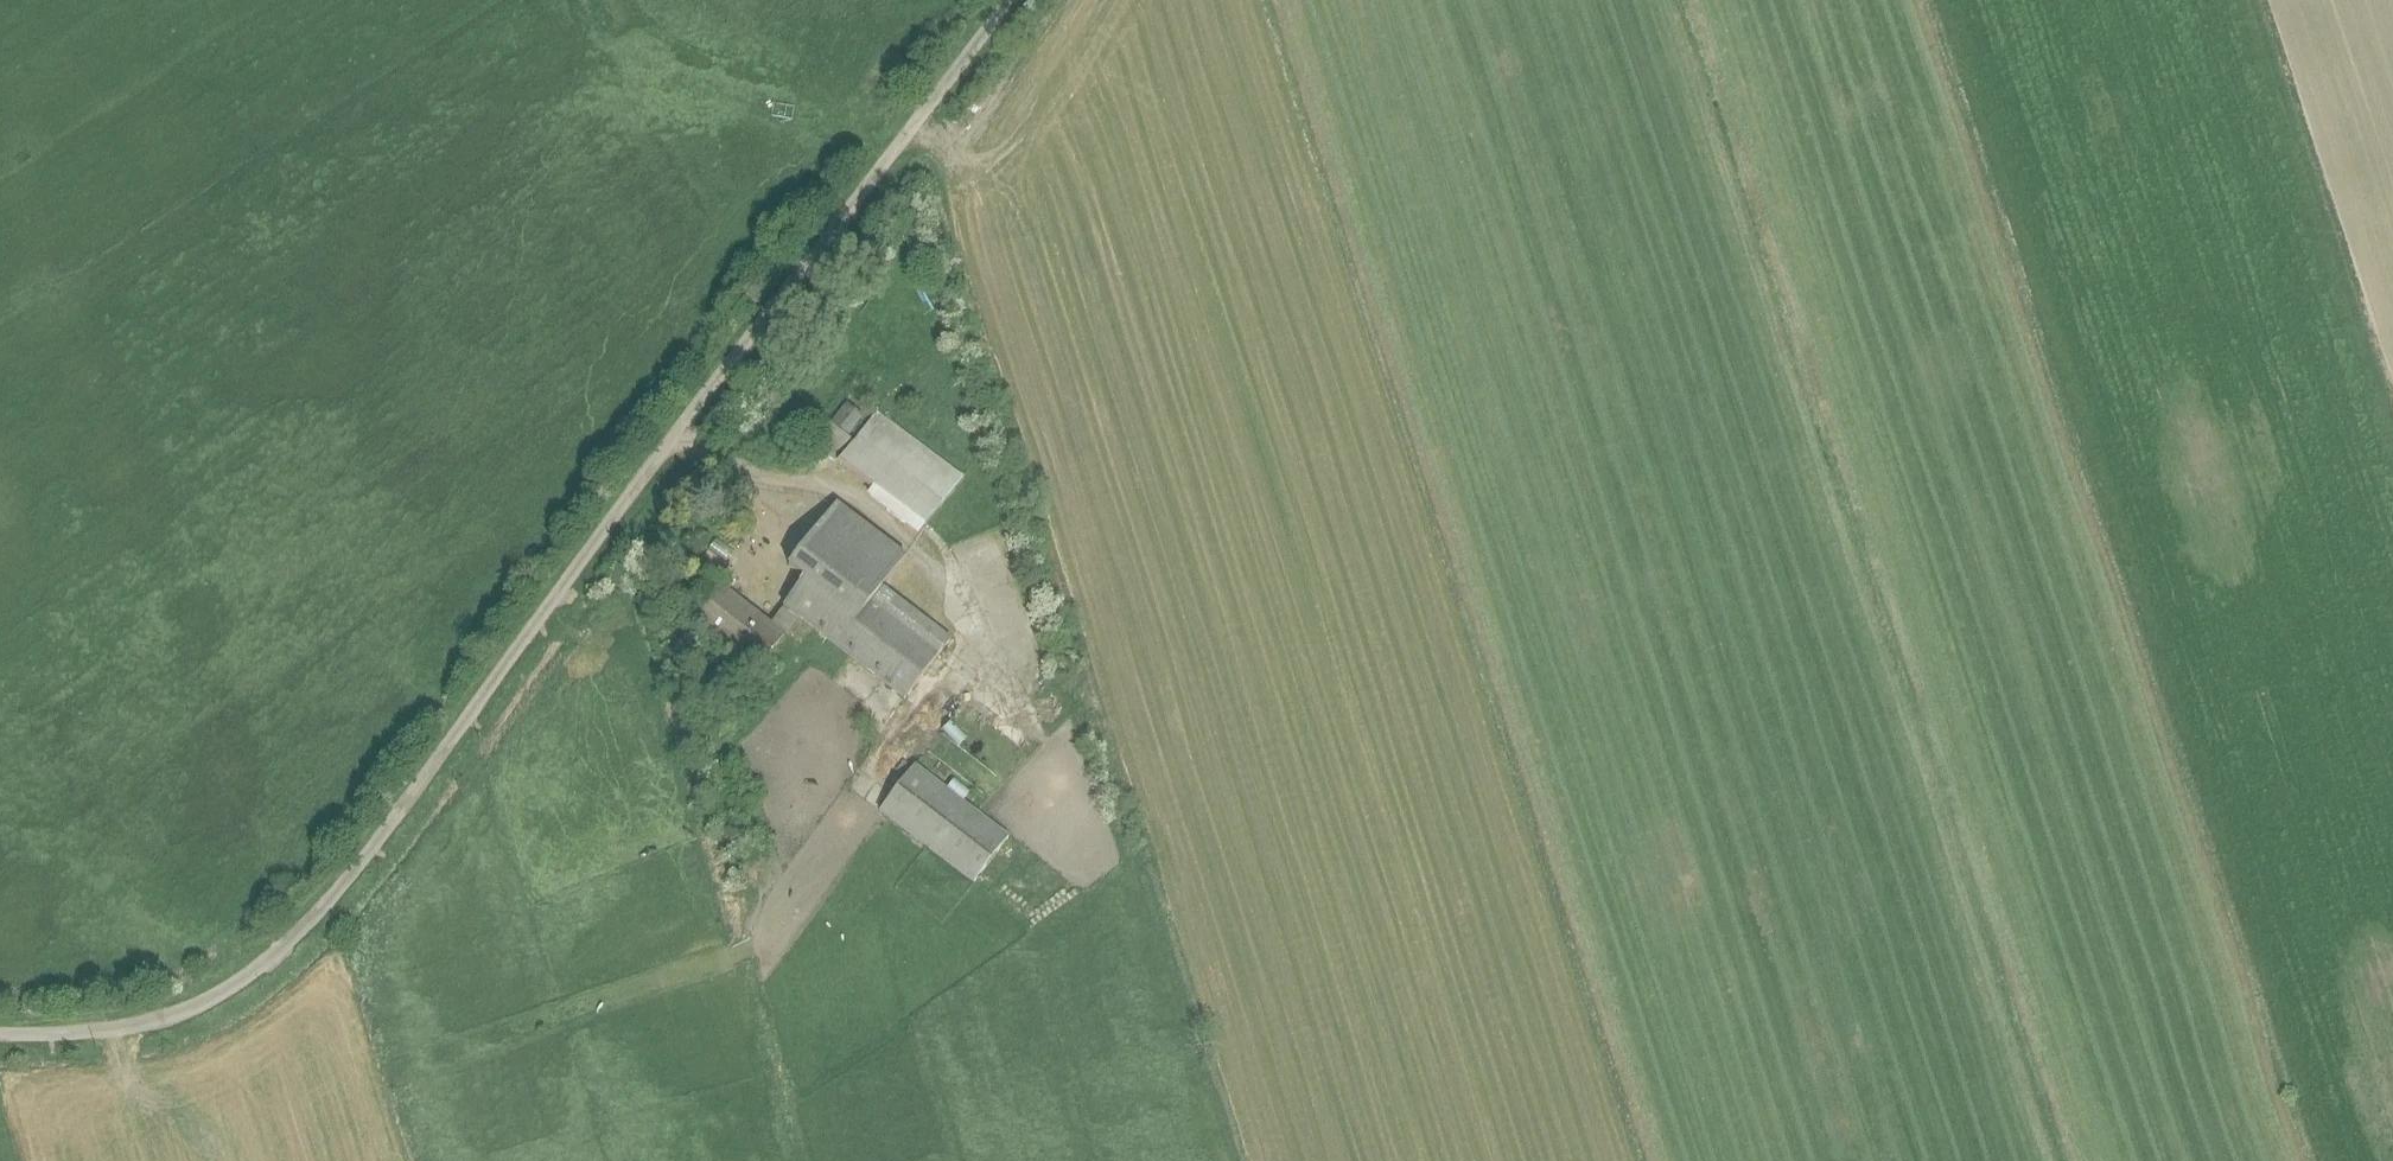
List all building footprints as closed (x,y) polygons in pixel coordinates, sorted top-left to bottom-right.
[(853,430),(865,415),(848,402),(836,417),(853,430)] [(879,415),(842,468),(931,531),(968,478),(879,415)] [(759,667),(800,614),(898,691),(937,641),(865,585),(892,550),(836,507),(785,571),(800,582),(765,626),(719,590),(697,619),(759,667)] [(918,767),(879,819),(978,893),(1017,841),(918,767)]
